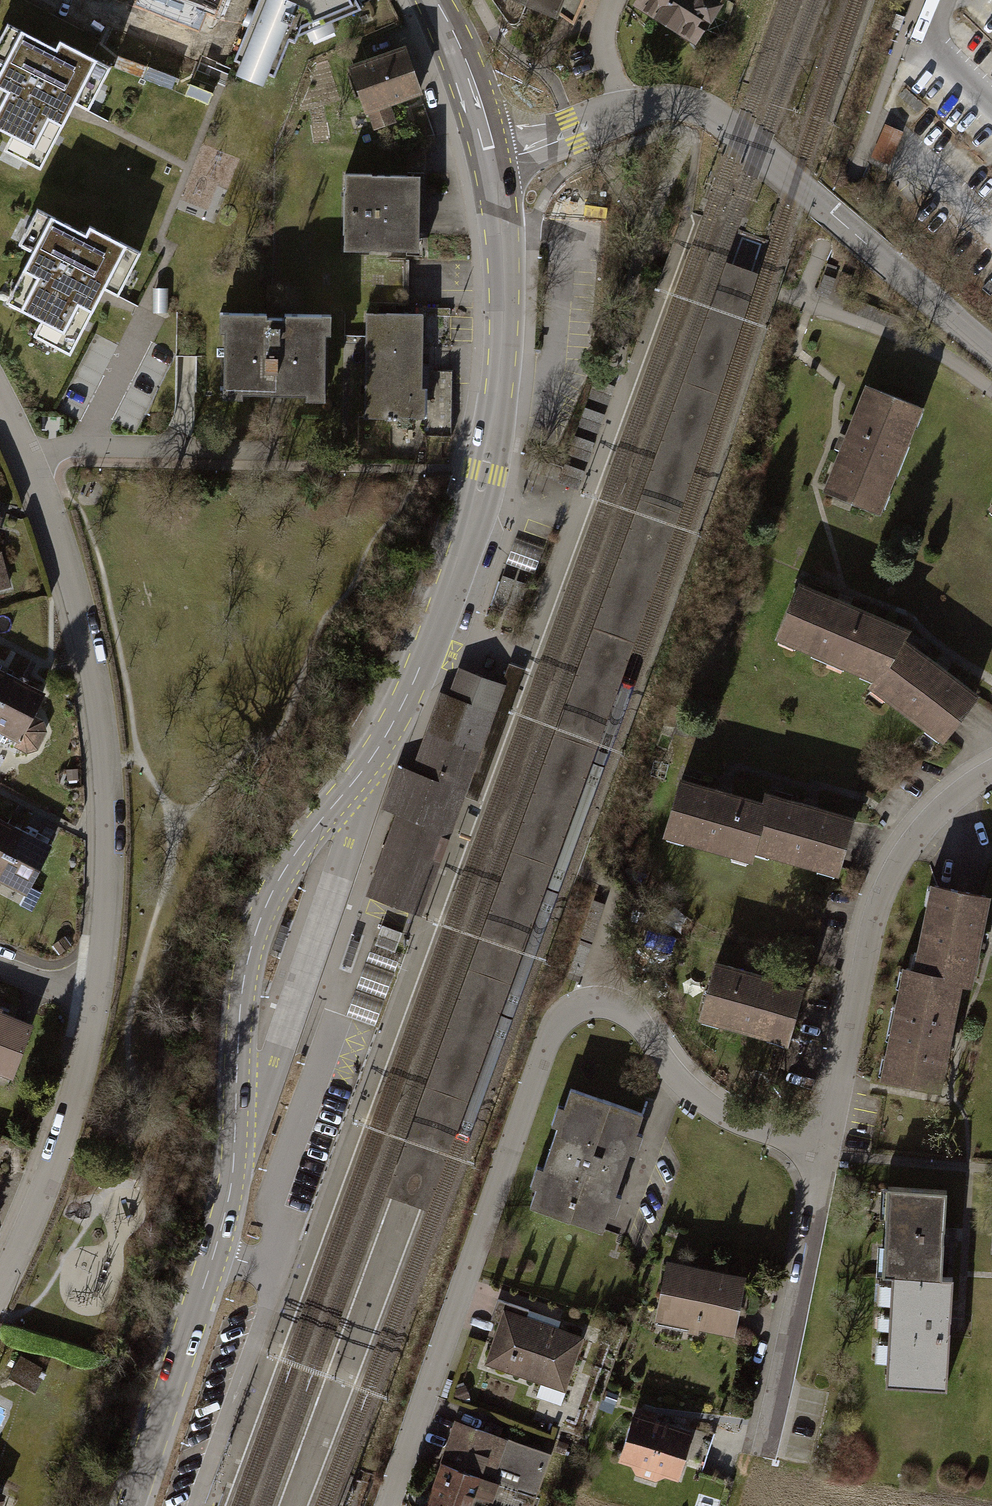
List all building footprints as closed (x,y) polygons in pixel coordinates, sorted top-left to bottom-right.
[(202,23),(206,12),(213,15),(219,0),(148,0),(202,23)] [(251,7),(247,5),(240,22),(245,24),(231,58),(237,60),(233,71),(261,83),(266,72),(273,74),(288,38),(294,40),(296,34),(305,30),(310,41),(335,30),(331,20),(363,6),(360,0),(254,0),(251,7)] [(524,2),(556,15),(558,11),(563,0),(525,0),(524,2)] [(723,0),(636,0),(697,40),(723,0)] [(8,23),(0,38),(0,64),(3,66),(0,72),(0,128),(12,135),(4,150),(40,168),(71,109),(74,102),(88,109),(110,67),(60,41),(56,48),(8,23)] [(422,92),(405,43),(347,64),(365,113),(367,112),(373,129),(396,121),(390,104),(422,92)] [(893,162),(905,130),(886,122),(873,154),(893,162)] [(370,171),(343,171),(343,248),(369,248),(369,247),(406,248),(406,252),(421,252),(422,231),(418,231),(418,193),(423,193),(423,170),(406,170),(406,173),(370,173),(370,171)] [(6,302),(42,320),(34,335),(70,353),(104,288),(118,295),(140,252),(90,226),(86,234),(37,209),(19,244),(33,251),(6,302)] [(726,261),(385,1194),(427,1209),(598,741),(681,508),(758,273),(726,261)] [(329,331),(329,312),(282,311),(282,315),(264,315),(264,311),(216,311),(216,330),(222,330),(222,386),(220,386),(220,397),(240,397),(240,391),(303,392),(303,398),(322,398),(323,331),(329,331)] [(422,313),(365,312),(365,417),(386,417),(386,420),(398,420),(398,416),(413,416),(413,417),(425,417),(425,387),(422,387),(422,313)] [(924,406),(866,383),(823,488),(882,511),(924,406)] [(12,586),(3,550),(0,550),(0,589),(12,586)] [(868,679),(900,629),(798,587),(775,641),(868,679)] [(900,629),(868,679),(936,742),(976,698),(900,629)] [(467,789),(464,797),(478,802),(526,669),(509,663),(502,682),(505,683),(467,789)] [(15,674),(0,667),(0,703),(15,674)] [(449,694),(420,773),(425,774),(455,785),(460,787),(467,789),(505,683),(502,682),(481,675),(459,667),(449,694)] [(34,714),(47,690),(25,679),(15,674),(0,703),(0,730),(17,739),(14,746),(27,752),(38,749),(48,731),(44,720),(34,714)] [(446,828),(452,830),(464,797),(467,789),(460,787),(455,785),(425,774),(420,773),(449,694),(439,691),(411,769),(405,767),(398,765),(382,808),(388,810),(396,813),(398,813),(399,811),(444,827),(446,828)] [(749,848),(762,799),(727,789),(679,776),(662,836),(745,859),(749,848)] [(762,799),(749,848),(840,876),(857,816),(811,803),(765,790),(762,799)] [(396,813),(366,896),(409,911),(421,916),(452,830),(446,828),(405,813),(399,811),(398,813),(396,813)] [(24,828),(12,822),(0,816),(0,873),(24,828)] [(24,828),(0,873),(0,880),(27,894),(53,844),(31,832),(24,828)] [(966,980),(975,982),(984,940),(991,900),(991,895),(932,883),(914,969),(966,980)] [(401,932),(382,925),(375,944),(395,951),(401,932)] [(805,986),(715,960),(698,1020),(789,1045),(805,986)] [(966,980),(914,969),(903,966),(880,1079),(943,1092),(953,1040),(966,980)] [(0,1005),(0,1073),(14,1079),(35,1022),(3,1010),(4,1007),(0,1005)] [(635,1115),(566,1091),(524,1208),(593,1233),(635,1115)] [(940,1192),(878,1191),(877,1286),(939,1286),(939,1235),(940,1192)] [(746,1276),(666,1260),(654,1321),(734,1337),(746,1276)] [(939,1286),(877,1286),(875,1380),(937,1381),(938,1313),(939,1286)] [(580,1324),(497,1297),(474,1365),(556,1393),(580,1324)] [(48,1371),(20,1355),(8,1377),(35,1393),(48,1371)] [(695,1432),(633,1413),(618,1463),(631,1467),(635,1475),(656,1482),(665,1477),(679,1482),(695,1432)] [(448,1415),(417,1505),(465,1505),(469,1493),(508,1505),(527,1505),(547,1448),(448,1415)] [(688,1463),(705,1468),(716,1430),(698,1425),(688,1463)]
